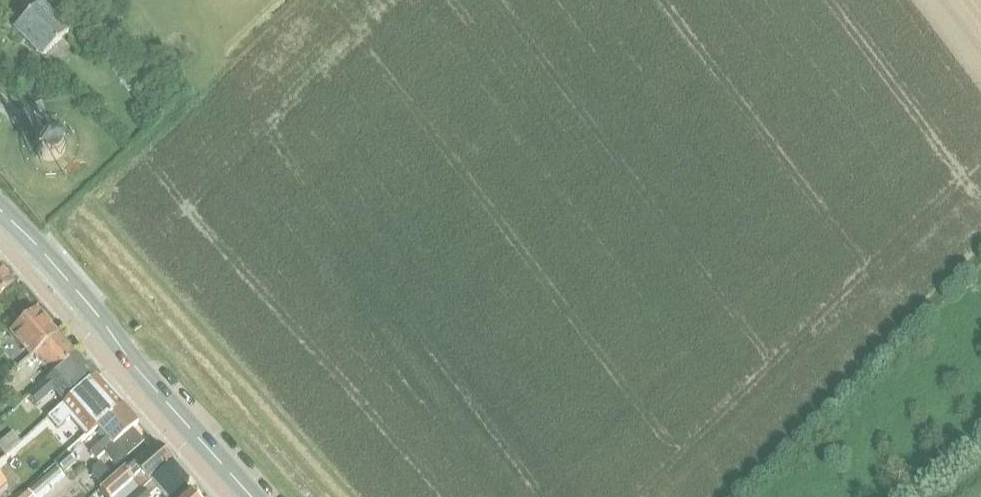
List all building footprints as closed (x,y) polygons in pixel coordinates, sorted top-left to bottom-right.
[(41,58),(69,31),(41,2),(13,29),(41,58)] [(33,123),(46,119),(41,103),(27,108),(33,124),(33,123)] [(46,162),(53,162),(58,159),(63,154),(65,148),(64,142),(61,136),(55,133),(49,131),(43,133),(38,137),(35,142),(34,149),(36,155),(40,159),(46,162)] [(13,284),(0,270),(0,296),(13,284)] [(36,353),(57,335),(36,310),(10,333),(31,357),(33,355),(36,353)] [(36,353),(33,355),(51,376),(76,355),(57,335),(36,353)] [(76,355),(51,376),(28,397),(35,404),(54,388),(66,402),(95,376),(76,355)] [(66,402),(47,418),(56,429),(68,419),(85,438),(97,427),(121,406),(95,376),(66,402)] [(103,439),(89,452),(97,461),(104,455),(115,468),(143,443),(132,430),(138,425),(121,406),(97,427),(95,429),(103,439)] [(19,442),(11,433),(0,442),(0,452),(4,456),(19,442)] [(172,464),(156,446),(132,467),(126,473),(123,469),(113,479),(102,489),(99,491),(104,496),(115,496),(139,476),(148,485),(172,464)] [(75,463),(71,459),(66,454),(54,464),(62,473),(75,463)] [(92,470),(91,476),(102,489),(113,479),(99,464),(92,470)] [(148,485),(134,496),(149,496),(157,490),(164,496),(171,496),(188,483),(172,464),(148,485)] [(62,476),(56,469),(23,496),(38,496),(62,476)]
